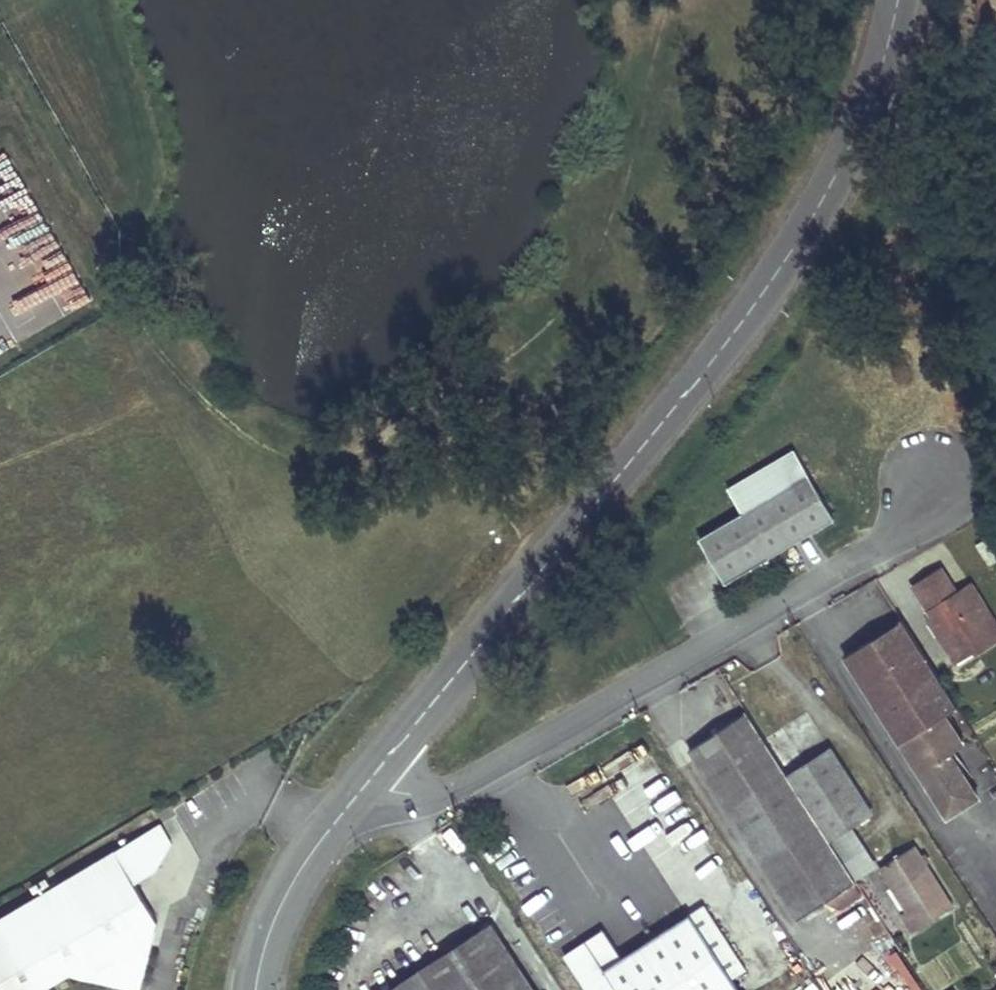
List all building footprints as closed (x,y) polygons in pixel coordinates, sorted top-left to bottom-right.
[(742,512),(701,536),(727,580),(835,518),(794,448),(727,487),(742,512)] [(913,585),(928,609),(934,607),(939,614),(930,619),(949,651),(968,640),(976,654),(992,644),(988,638),(995,633),(995,621),(972,583),(957,591),(942,567),(913,585)] [(901,618),(845,654),(947,813),(976,794),(949,751),(963,743),(944,713),(957,705),(901,618)] [(988,638),(992,644),(995,642),(995,633),(988,638)] [(745,716),(690,751),(798,920),(853,885),(745,716)] [(832,749),(787,776),(829,841),(852,827),(873,813),(832,749)] [(162,824),(115,852),(133,882),(156,868),(172,841),(162,824)] [(852,827),(829,841),(855,881),(878,866),(852,827)] [(915,845),(880,867),(907,911),(902,914),(913,932),(954,906),(915,845)] [(48,981),(72,967),(136,983),(140,984),(141,980),(156,922),(133,882),(115,852),(0,919),(0,989),(54,989),(48,981)] [(606,933),(568,957),(589,989),(737,989),(732,982),(747,973),(705,908),(624,960),(606,933)] [(387,989),(533,989),(491,924),(387,989)] [(879,956),(896,989),(919,989),(898,946),(879,956)]
